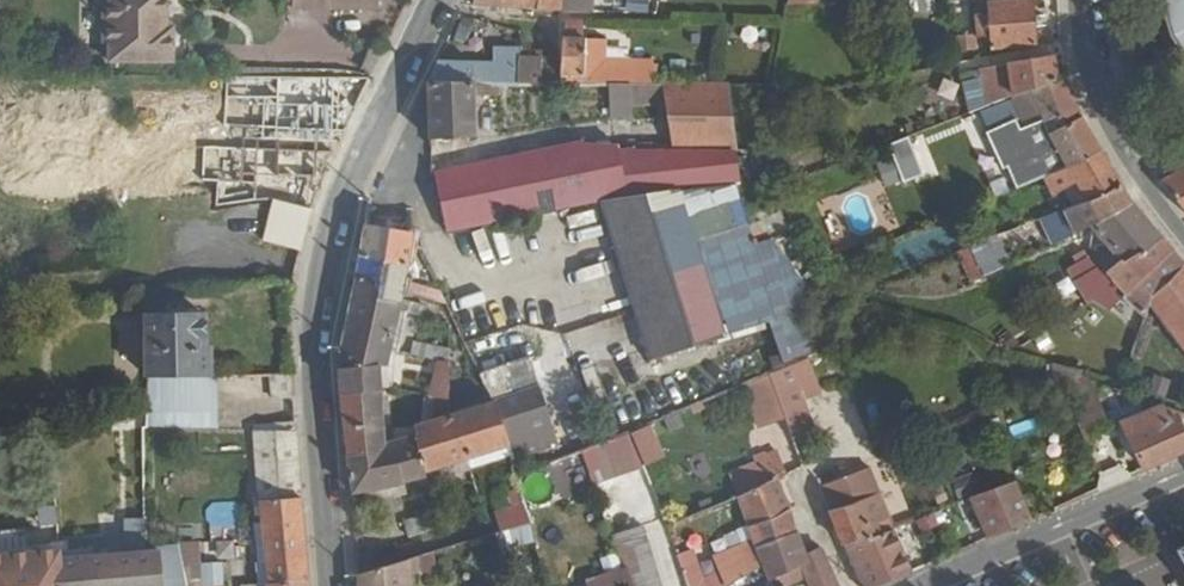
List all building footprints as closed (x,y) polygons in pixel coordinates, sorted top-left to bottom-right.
[(49,42),(55,42),(55,60),(120,59),(120,33),(111,33),(111,21),(117,21),(117,0),(56,0),(56,1),(48,1),(49,42)] [(500,6),(536,9),(536,0),(500,0),(500,6)] [(536,9),(562,10),(562,0),(536,0),(536,9)] [(562,10),(586,11),(586,0),(562,0),(562,10)] [(911,13),(935,11),(935,0),(910,0),(911,13)] [(980,20),(981,31),(988,30),(988,38),(983,38),(984,45),(989,44),(990,52),(1035,46),(1030,0),(986,4),(987,20),(980,20)] [(1172,37),(1183,56),(1183,51),(1175,36),(1164,0),(1160,0),(1172,37)] [(1175,36),(1183,51),(1183,0),(1164,0),(1175,36)] [(579,20),(565,20),(564,38),(579,38),(579,20)] [(111,21),(111,33),(120,33),(120,21),(117,21),(111,21)] [(958,38),(959,55),(974,53),(973,37),(958,38)] [(561,58),(561,83),(583,84),(651,84),(651,59),(603,58),(604,39),(583,38),(579,38),(564,38),(562,38),(561,58)] [(491,63),(519,63),(518,57),(518,48),(518,47),(491,47),(491,63)] [(518,57),(540,57),(540,47),(518,48),(518,57)] [(519,63),(519,83),(542,83),(542,57),(540,57),(518,57),(519,63)] [(542,57),(542,83),(561,83),(561,58),(542,57)] [(981,72),(986,110),(1012,100),(1058,83),(1053,59),(996,68),(996,70),(981,72)] [(436,63),(428,81),(476,82),(519,83),(519,63),(491,63),(436,63)] [(1039,113),(1055,148),(1035,157),(1045,176),(1100,151),(1077,110),(1065,80),(1058,83),(1012,100),(1021,121),(1039,113)] [(276,81),(269,118),(341,135),(359,98),(276,81)] [(428,81),(431,139),(477,138),(476,82),(428,81)] [(663,85),(676,146),(741,148),(730,85),(663,85)] [(995,131),(1009,168),(1027,160),(1013,125),(995,131)] [(438,173),(449,232),(604,201),(653,363),(709,346),(721,383),(710,387),(713,398),(741,387),(770,374),(810,359),(811,358),(838,336),(778,241),(758,241),(742,184),(746,184),(741,148),(676,146),(583,143),(582,140),(432,170),(432,174),(438,173)] [(886,147),(900,187),(920,179),(905,140),(886,147)] [(1045,176),(1053,192),(1065,185),(1075,204),(1120,185),(1100,151),(1045,176)] [(1180,205),(1183,210),(1183,169),(1175,173),(1162,180),(1180,205)] [(1075,204),(1061,210),(1074,235),(1090,226),(1130,202),(1120,185),(1075,204)] [(309,210),(272,200),(261,240),(297,251),(309,210)] [(371,201),(338,362),(348,448),(349,455),(383,444),(383,431),(382,388),(400,390),(401,373),(387,371),(390,355),(397,317),(400,296),(429,299),(430,289),(423,288),(422,294),(412,292),(414,271),(405,270),(411,235),(412,232),(411,209),(371,201)] [(1090,226),(1110,249),(1090,265),(1094,270),(1099,279),(1106,275),(1124,261),(1127,263),(1161,238),(1140,213),(1130,202),(1090,226)] [(1161,238),(1127,263),(1124,261),(1106,275),(1114,286),(1101,294),(1109,307),(1124,296),(1141,277),(1172,252),(1161,238)] [(968,250),(975,262),(983,279),(1006,266),(993,239),(968,250)] [(956,255),(963,268),(975,262),(968,250),(956,255)] [(1172,252),(1141,277),(1124,296),(1137,311),(1120,353),(1130,356),(1149,304),(1150,303),(1183,266),(1182,264),(1172,252)] [(1068,270),(1076,283),(1094,270),(1090,265),(1087,258),(1068,270)] [(1183,345),(1183,267),(1183,266),(1150,303),(1183,345)] [(143,321),(145,383),(195,380),(212,379),(210,350),(205,350),(204,319),(183,320),(182,314),(177,310),(167,310),(164,314),(156,315),(157,320),(143,321)] [(602,322),(569,331),(577,360),(610,351),(602,322)] [(531,359),(538,381),(549,378),(542,355),(531,359)] [(481,373),(494,400),(508,445),(511,457),(556,443),(538,381),(531,359),(531,357),(481,373)] [(446,396),(447,360),(429,359),(428,396),(446,396)] [(810,359),(770,374),(786,417),(795,442),(817,433),(805,402),(824,395),(810,359)] [(287,398),(287,375),(268,374),(268,397),(287,398)] [(757,430),(786,417),(770,374),(741,387),(757,430)] [(1063,386),(1084,439),(1112,428),(1091,375),(1063,386)] [(145,383),(146,417),(147,430),(196,431),(195,380),(145,383)] [(416,433),(383,444),(349,455),(355,492),(395,484),(426,476),(424,470),(466,458),(508,445),(494,400),(454,412),(414,424),(416,433)] [(1143,471),(1183,452),(1183,437),(1172,408),(1166,406),(1123,423),(1143,471)] [(383,431),(383,444),(416,433),(414,424),(413,422),(383,431)] [(252,428),(260,504),(299,500),(293,425),(252,428)] [(629,432),(580,448),(599,506),(648,490),(629,432)] [(466,458),(469,469),(511,457),(508,445),(466,458)] [(729,476),(747,528),(789,510),(786,500),(775,479),(785,474),(775,451),(754,460),(757,466),(729,476)] [(466,458),(424,470),(426,476),(427,480),(469,469),(466,458)] [(562,497),(584,485),(572,460),(549,471),(562,497)] [(821,487),(844,547),(872,536),(871,530),(891,521),(870,468),(821,487)] [(504,481),(511,505),(516,524),(529,520),(519,477),(518,477),(504,481)] [(1014,484),(970,499),(988,540),(1031,521),(1014,484)] [(422,495),(435,541),(446,537),(433,492),(422,495)] [(267,585),(279,585),(306,584),(299,500),(260,504),(267,585)] [(208,529),(240,528),(238,501),(207,503),(208,529)] [(496,509),(501,528),(516,524),(511,505),(496,509)] [(753,545),(756,553),(796,533),(789,510),(747,528),(753,545)] [(425,514),(403,519),(407,536),(429,532),(425,514)] [(645,523),(613,535),(624,567),(631,585),(668,585),(645,523)] [(725,539),(730,553),(753,545),(747,528),(725,539)] [(859,585),(881,585),(911,573),(893,532),(874,540),(872,536),(844,547),(859,585)] [(761,567),(766,583),(799,568),(804,579),(808,585),(835,585),(820,550),(804,557),(796,533),(756,553),(761,567)] [(155,551),(158,578),(164,576),(180,573),(174,542),(155,545),(155,551)] [(761,567),(756,553),(753,545),(730,553),(711,560),(716,574),(720,585),(732,585),(761,567)] [(412,557),(413,585),(441,577),(435,549),(412,557)] [(158,578),(155,551),(140,553),(58,559),(57,550),(0,555),(0,585),(159,585),(158,578)] [(686,585),(720,585),(716,574),(703,579),(693,551),(676,557),(686,585)] [(360,585),(413,585),(412,557),(359,575),(360,585)] [(588,585),(631,585),(624,567),(586,580),(588,585)] [(766,583),(767,585),(791,585),(804,579),(799,568),(766,583)] [(199,585),(220,585),(220,572),(199,573),(199,585)] [(167,585),(183,585),(180,573),(164,576),(167,585)]
